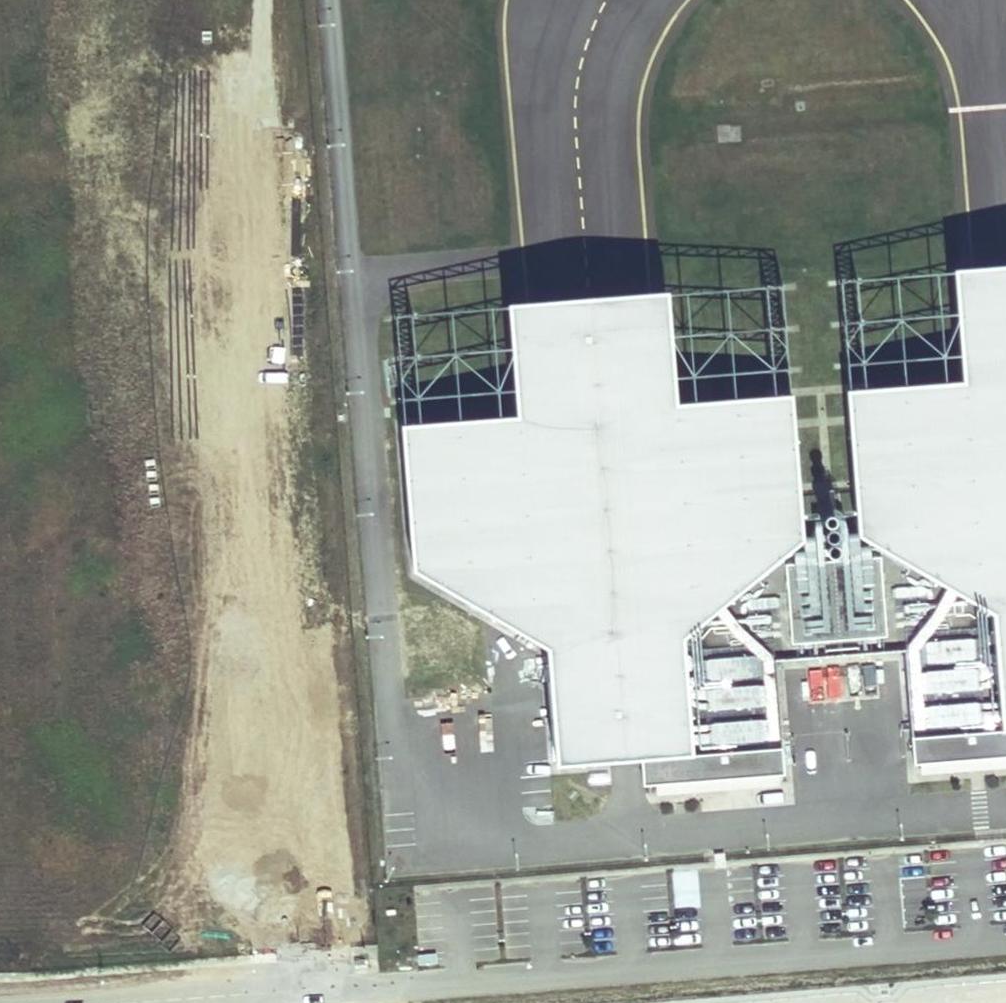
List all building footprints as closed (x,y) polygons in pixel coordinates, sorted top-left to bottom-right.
[(555,764),(639,758),(641,784),(654,783),(777,774),(784,773),(775,660),(904,650),(912,763),(918,763),(1005,756),(1005,274),(969,277),(977,383),(846,393),(856,535),(804,539),(794,396),(664,406),(656,299),(578,305),(522,309),(530,415),(402,424),(412,570),(547,648),(555,764)] [(844,694),(843,666),(832,667),(833,694),(844,694)] [(918,763),(919,773),(1005,766),(1005,756),(918,763)] [(777,774),(654,783),(655,794),(778,785),(777,774)] [(697,908),(697,872),(674,872),(674,908),(697,908)]
